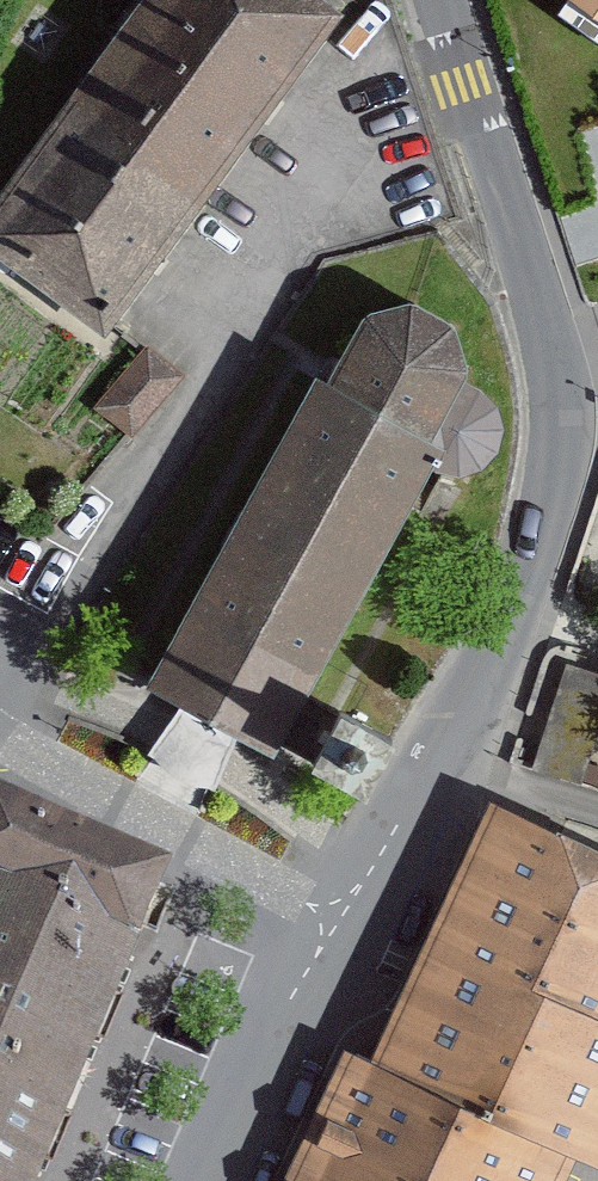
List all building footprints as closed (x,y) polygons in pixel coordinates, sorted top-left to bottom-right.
[(301,0),(154,0),(102,71),(225,162),(329,21),(301,0)] [(571,3),(597,22),(597,0),(567,0),(571,3)] [(103,325),(225,162),(102,71),(0,208),(0,248),(103,325)] [(149,685),(147,689),(209,724),(273,760),(280,748),(429,471),(436,472),(442,474),(457,477),(480,472),(498,453),(503,431),(498,408),(481,391),(464,382),(467,376),(453,327),(415,306),(412,307),(365,320),(335,375),(329,384),(317,380),(149,685)] [(179,375),(148,349),(146,352),(98,408),(129,434),(179,375)] [(566,664),(535,769),(581,784),(597,726),(597,673),(566,664)] [(392,743),(340,714),(325,740),(311,765),(308,770),(360,799),(389,748),(392,743)] [(0,805),(0,885),(134,944),(164,871),(0,805)] [(566,1154),(597,1085),(597,875),(490,825),(377,1066),(566,1154)] [(134,944),(0,885),(0,1180),(35,1180),(134,944)] [(558,1169),(566,1154),(377,1066),(359,1058),(301,1180),(553,1180),(558,1169)]
